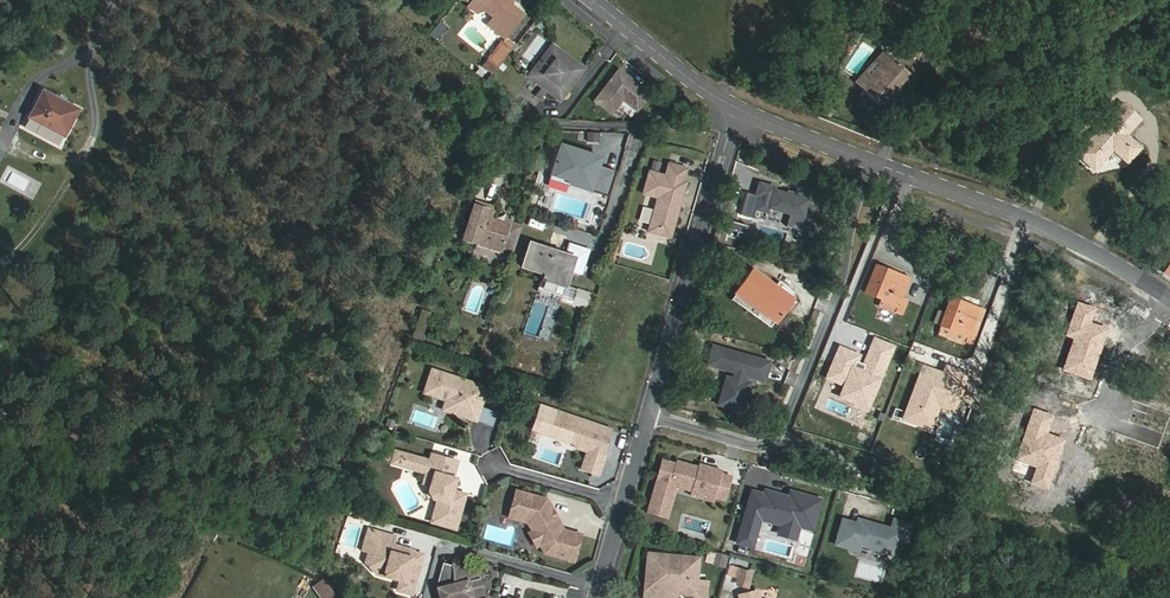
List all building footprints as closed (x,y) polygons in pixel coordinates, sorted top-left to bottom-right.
[(468,6),(475,12),(484,9),(494,17),(488,24),(504,37),(522,14),(511,5),(511,1),(510,0),(473,0),(468,6)] [(487,62),(490,64),(506,45),(502,42),(487,62)] [(910,44),(906,54),(918,59),(922,50),(910,44)] [(490,64),(496,69),(512,50),(506,45),(490,64)] [(554,46),(547,55),(556,61),(562,53),(554,46)] [(556,61),(547,55),(533,73),(535,79),(545,87),(537,96),(542,100),(550,90),(559,97),(564,96),(585,70),(575,62),(569,65),(565,58),(567,57),(562,53),(556,61)] [(884,68),(863,90),(882,107),(898,89),(896,87),(900,84),(902,86),(911,76),(887,53),(878,63),(884,68)] [(857,84),(863,90),(884,68),(878,63),(857,84)] [(620,68),(596,98),(610,109),(615,108),(624,97),(638,108),(651,92),(631,76),(629,78),(626,76),(628,74),(620,68)] [(79,110),(41,90),(27,118),(65,138),(79,110)] [(523,100),(519,109),(531,115),(536,107),(523,100)] [(1076,155),(1093,171),(1112,150),(1127,163),(1140,149),(1126,135),(1122,132),(1135,116),(1122,104),(1076,155)] [(1122,132),(1126,135),(1139,120),(1135,116),(1122,132)] [(600,156),(559,144),(550,174),(567,179),(569,183),(608,195),(616,169),(598,164),(600,156)] [(665,176),(649,172),(643,194),(657,198),(649,226),(671,233),(679,204),(677,201),(680,191),(683,192),(686,182),(683,181),(687,169),(668,164),(665,176)] [(568,186),(569,183),(567,179),(550,174),(548,179),(568,186)] [(799,232),(810,193),(797,189),(795,197),(774,191),(775,188),(758,184),(755,197),(746,194),(740,216),(752,220),(755,211),(767,214),(769,210),(789,216),(786,228),(799,232)] [(473,205),(495,212),(497,207),(474,199),(473,205)] [(495,212),(473,205),(462,238),(476,242),(477,240),(501,248),(502,246),(514,250),(521,228),(508,224),(511,217),(506,216),(504,223),(493,219),(495,212)] [(671,233),(649,226),(647,232),(670,238),(671,233)] [(500,250),(501,248),(477,240),(476,242),(500,250)] [(535,301),(557,308),(564,287),(566,287),(571,271),(576,257),(566,253),(566,254),(530,242),(522,268),(543,275),(535,301)] [(569,243),(566,253),(576,257),(571,271),(581,274),(588,249),(569,243)] [(898,306),(895,314),(902,317),(908,301),(901,298),(909,279),(875,266),(864,294),(881,300),(898,306)] [(774,324),(792,300),(751,270),(733,294),(774,324)] [(565,301),(572,303),(576,289),(569,287),(565,301)] [(586,304),(573,299),(569,312),(582,316),(586,304)] [(964,342),(973,345),(978,331),(970,328),(977,309),(950,299),(940,327),(941,327),(939,334),(938,336),(963,345),(964,342)] [(881,300),(878,307),(895,314),(898,306),(881,300)] [(1094,309),(1076,303),(1064,335),(1074,339),(1062,370),(1088,380),(1108,330),(1089,323),(1094,309)] [(985,311),(977,309),(970,328),(978,331),(985,311)] [(895,347),(873,338),(865,356),(839,345),(825,379),(842,386),(837,398),(869,411),(895,347)] [(769,363),(711,346),(706,365),(733,373),(731,379),(725,377),(717,405),(741,412),(749,384),(743,382),(744,376),(754,379),(764,382),(769,363)] [(942,373),(921,365),(900,421),(929,432),(938,408),(953,414),(968,374),(945,365),(942,373)] [(749,384),(752,385),(754,379),(744,376),(743,382),(749,384)] [(485,388),(452,377),(441,410),(475,421),(479,407),(485,388)] [(489,410),(479,407),(475,421),(484,424),(489,410)] [(1053,415),(1032,408),(1015,460),(1037,468),(1031,484),(1048,489),(1065,440),(1047,434),(1053,415)] [(496,412),(489,410),(484,424),(491,426),(496,412)] [(610,430),(565,415),(561,427),(557,437),(567,441),(575,443),(574,446),(587,451),(584,461),(601,467),(604,456),(602,455),(610,430)] [(565,446),(567,441),(557,437),(561,427),(556,426),(551,441),(565,446)] [(408,456),(395,452),(392,464),(405,468),(405,466),(408,456)] [(422,460),(408,456),(405,466),(419,470),(422,460)] [(430,462),(422,460),(419,470),(427,472),(424,484),(431,486),(429,493),(433,500),(438,502),(432,523),(456,530),(466,496),(460,494),(455,496),(453,492),(454,485),(453,479),(458,463),(432,456),(430,462)] [(674,464),(661,460),(646,513),(666,518),(675,487),(690,491),(691,488),(703,492),(701,499),(712,502),(714,498),(724,501),(730,477),(720,474),(721,471),(697,464),(697,467),(675,461),(674,464)] [(601,467),(584,461),(581,470),(598,475),(601,467)] [(690,491),(689,495),(701,499),(703,492),(691,488),(690,491)] [(546,499),(515,490),(509,512),(531,519),(543,542),(539,544),(544,553),(573,562),(580,535),(563,530),(556,518),(554,518),(551,512),(552,510),(546,499)] [(736,543),(746,546),(748,537),(753,539),(759,519),(780,525),(797,530),(798,526),(811,530),(820,500),(796,493),(794,499),(788,498),(764,491),(763,495),(751,492),(736,543)] [(531,519),(509,512),(508,516),(522,520),(528,522),(532,530),(528,533),(535,546),(539,544),(543,542),(531,519)] [(890,529),(863,522),(862,526),(855,524),(841,520),(834,544),(857,551),(859,545),(893,555),(896,541),(904,544),(909,525),(892,520),(890,529)] [(794,539),(797,530),(780,525),(777,535),(794,539)] [(363,552),(368,553),(372,540),(394,546),(396,538),(374,532),(369,530),(363,552)] [(394,546),(372,540),(368,553),(366,563),(377,576),(401,582),(398,592),(412,596),(423,556),(413,553),(414,552),(403,549),(401,556),(392,554),(394,546)] [(647,553),(644,590),(676,593),(695,594),(694,596),(706,597),(707,581),(696,580),(698,557),(647,553)] [(723,568),(726,556),(715,553),(712,565),(723,568)] [(443,566),(436,590),(438,597),(471,597),(481,595),(476,579),(478,574),(454,567),(454,569),(443,566)] [(751,572),(740,569),(736,580),(748,584),(751,572)] [(676,593),(644,590),(643,595),(671,597),(675,597),(676,593)]
